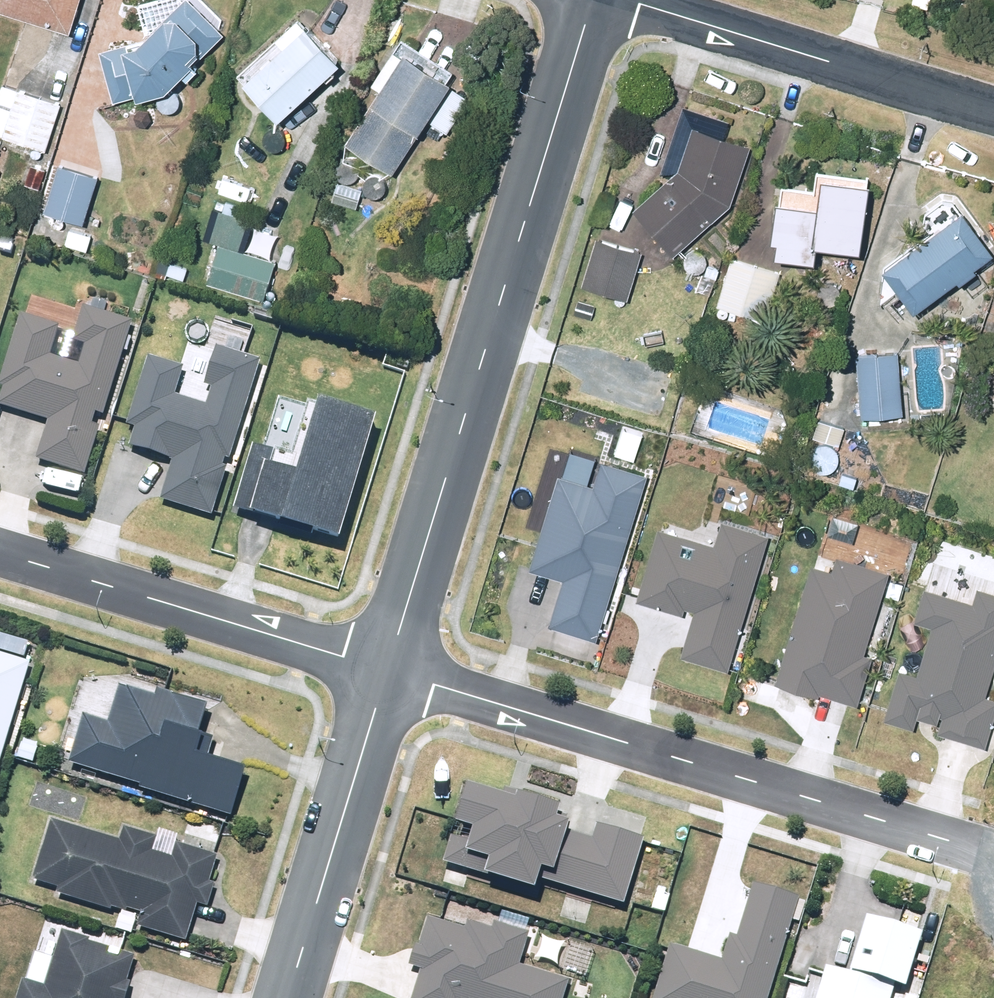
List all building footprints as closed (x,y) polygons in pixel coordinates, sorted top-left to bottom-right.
[(68,29),(77,0),(0,0),(0,7),(68,29)] [(162,86),(180,69),(185,74),(194,66),(187,58),(195,50),(199,55),(223,31),(193,0),(144,0),(137,2),(145,30),(138,37),(98,49),(113,98),(134,92),(135,94),(162,86)] [(337,58),(294,14),(273,33),(281,41),(242,78),(277,115),(323,71),(328,76),(334,69),(330,65),(337,58)] [(370,97),(346,139),(393,168),(424,116),(447,130),(468,95),(446,81),(449,77),(447,75),(453,66),(401,34),(394,46),(390,43),(369,77),(382,85),(373,100),(370,97)] [(60,100),(3,81),(0,89),(0,134),(44,148),(60,100)] [(673,252),(730,202),(751,144),(692,123),(677,168),(633,206),(673,252)] [(38,187),(44,168),(30,163),(24,182),(38,187)] [(87,224),(100,180),(53,165),(39,210),(87,224)] [(859,246),(868,179),(820,173),(816,201),(773,195),(767,234),(774,235),(772,250),(813,255),(815,240),(859,246)] [(331,199),(357,206),(361,188),(336,181),(331,199)] [(972,262),(991,249),(960,207),(958,208),(952,199),(942,197),(925,210),(923,219),(930,228),(881,263),(911,306),(956,274),(959,278),(975,266),(972,262)] [(89,235),(68,228),(63,243),(84,250),(89,235)] [(581,282),(627,296),(641,250),(633,247),(634,242),(620,238),(618,242),(595,235),(581,282)] [(275,259),(219,241),(206,280),(262,299),(275,259)] [(775,269),(731,256),(712,315),(721,319),(725,305),(744,311),(740,323),(752,327),(756,315),(765,317),(777,278),(772,276),(775,269)] [(166,272),(184,277),(187,265),(169,260),(166,272)] [(708,293),(718,269),(706,264),(703,272),(701,272),(695,288),(708,293)] [(134,317),(82,301),(72,337),(84,340),(78,361),(47,352),(56,322),(13,309),(0,353),(0,399),(48,413),(35,456),(88,471),(134,317)] [(214,512),(261,358),(217,344),(206,379),(212,381),(206,399),(177,390),(186,362),(148,350),(126,422),(138,425),(132,442),(174,454),(161,496),(214,512)] [(900,411),(896,349),(855,352),(860,414),(900,411)] [(253,443),(233,508),(345,542),(385,413),(321,394),(297,473),(271,465),(275,450),(253,443)] [(599,636),(650,469),(601,454),(593,482),(560,472),(531,567),(563,577),(550,621),(599,636)] [(731,666),(769,531),(720,517),(714,538),(660,523),(641,592),(694,607),(681,652),(731,666)] [(833,566),(809,560),(778,677),(859,698),(871,650),(865,649),(886,566),(836,553),(833,566)] [(987,690),(993,665),(993,586),(980,583),(976,596),(922,581),(912,616),(935,623),(922,668),(899,662),(883,716),(914,725),(918,712),(941,719),(938,729),(987,743),(993,721),(993,692),(987,690)] [(31,659),(0,650),(0,764),(31,659)] [(88,709),(72,759),(234,811),(250,761),(199,744),(213,699),(160,681),(156,693),(120,681),(109,716),(88,709)] [(466,775),(444,857),(538,882),(540,872),(628,896),(645,832),(578,814),(582,798),(517,781),(515,788),(466,775)] [(187,938),(200,900),(210,903),(225,857),(121,822),(116,837),(52,815),(32,875),(140,912),(137,921),(187,938)] [(801,894),(752,879),(736,931),(731,929),(723,955),(672,940),(655,997),(770,997),(801,894)] [(518,959),(528,927),(496,917),(494,925),(472,919),(470,924),(426,911),(410,964),(422,967),(413,997),(562,997),(570,974),(518,959)] [(925,927),(866,912),(852,965),(828,959),(817,997),(892,997),(896,983),(909,986),(925,927)] [(141,951),(62,927),(44,982),(24,976),(17,997),(126,997),(141,951)]
